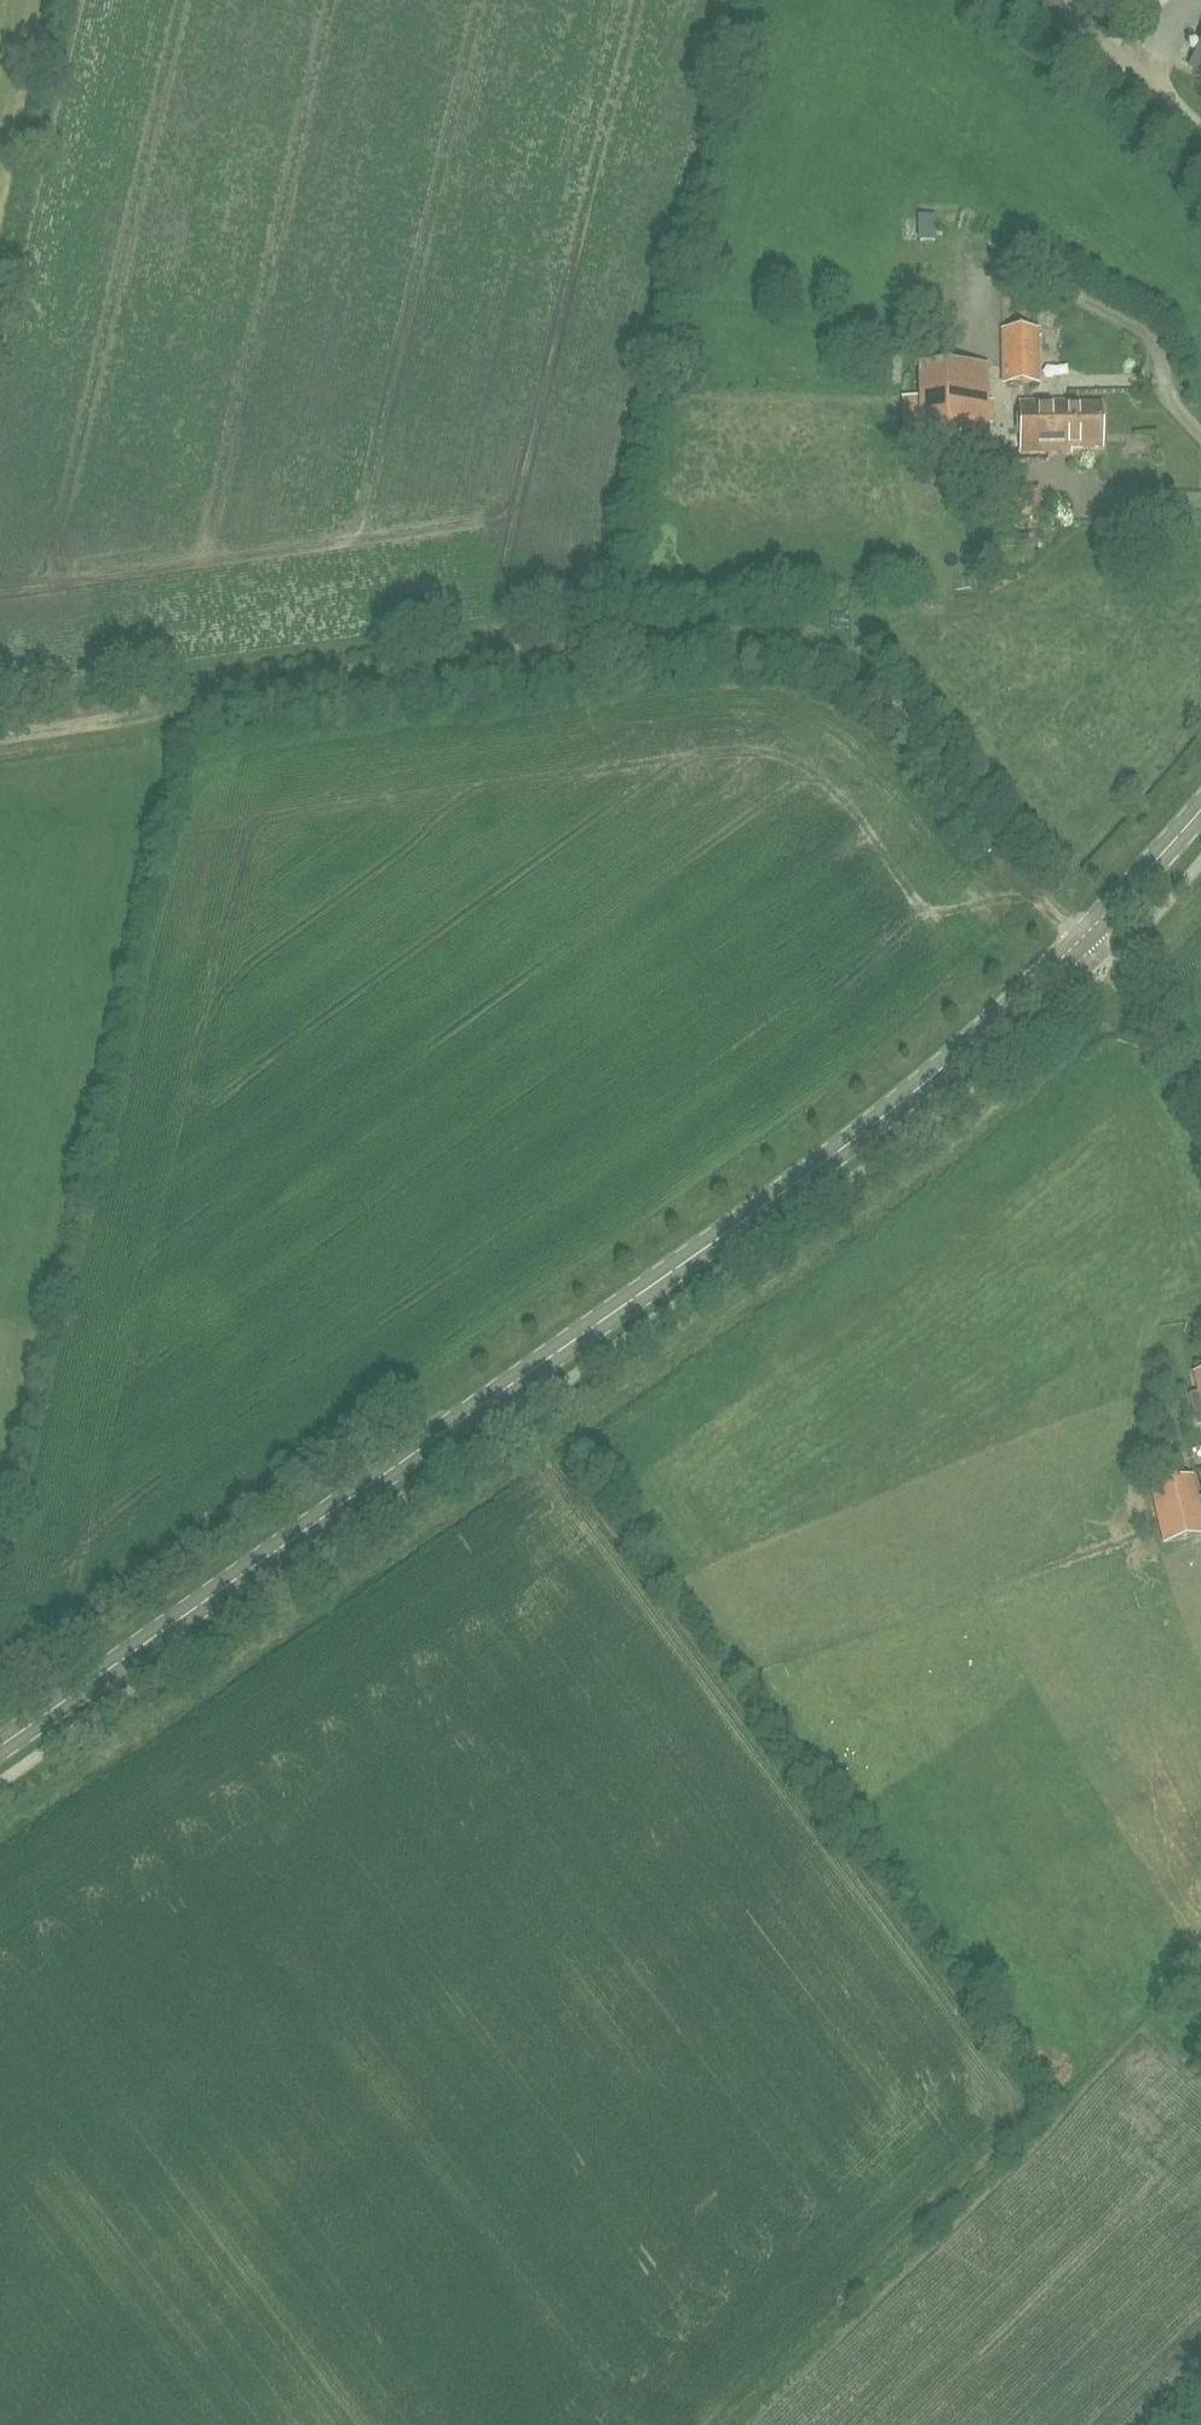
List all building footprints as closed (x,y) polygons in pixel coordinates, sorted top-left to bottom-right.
[(1171,0),(1145,0),(1158,13),(1171,0)] [(1188,66),(1200,72),(1200,42),(1188,66)] [(922,216),(923,237),(939,236),(937,215),(922,216)] [(1004,384),(1038,383),(1037,331),(1003,331),(1004,384)] [(986,444),(988,444),(987,364),(922,365),(920,365),(922,445),(986,444)] [(1070,453),(1070,449),(1103,448),(1102,406),(1069,406),(1069,402),(1021,403),(1022,454),(1070,453)] [(1200,1415),(1200,1372),(1194,1373),(1198,1394),(1190,1395),(1195,1417),(1200,1415)] [(1190,1477),(1150,1485),(1164,1545),(1200,1536),(1200,1525),(1190,1477)]
